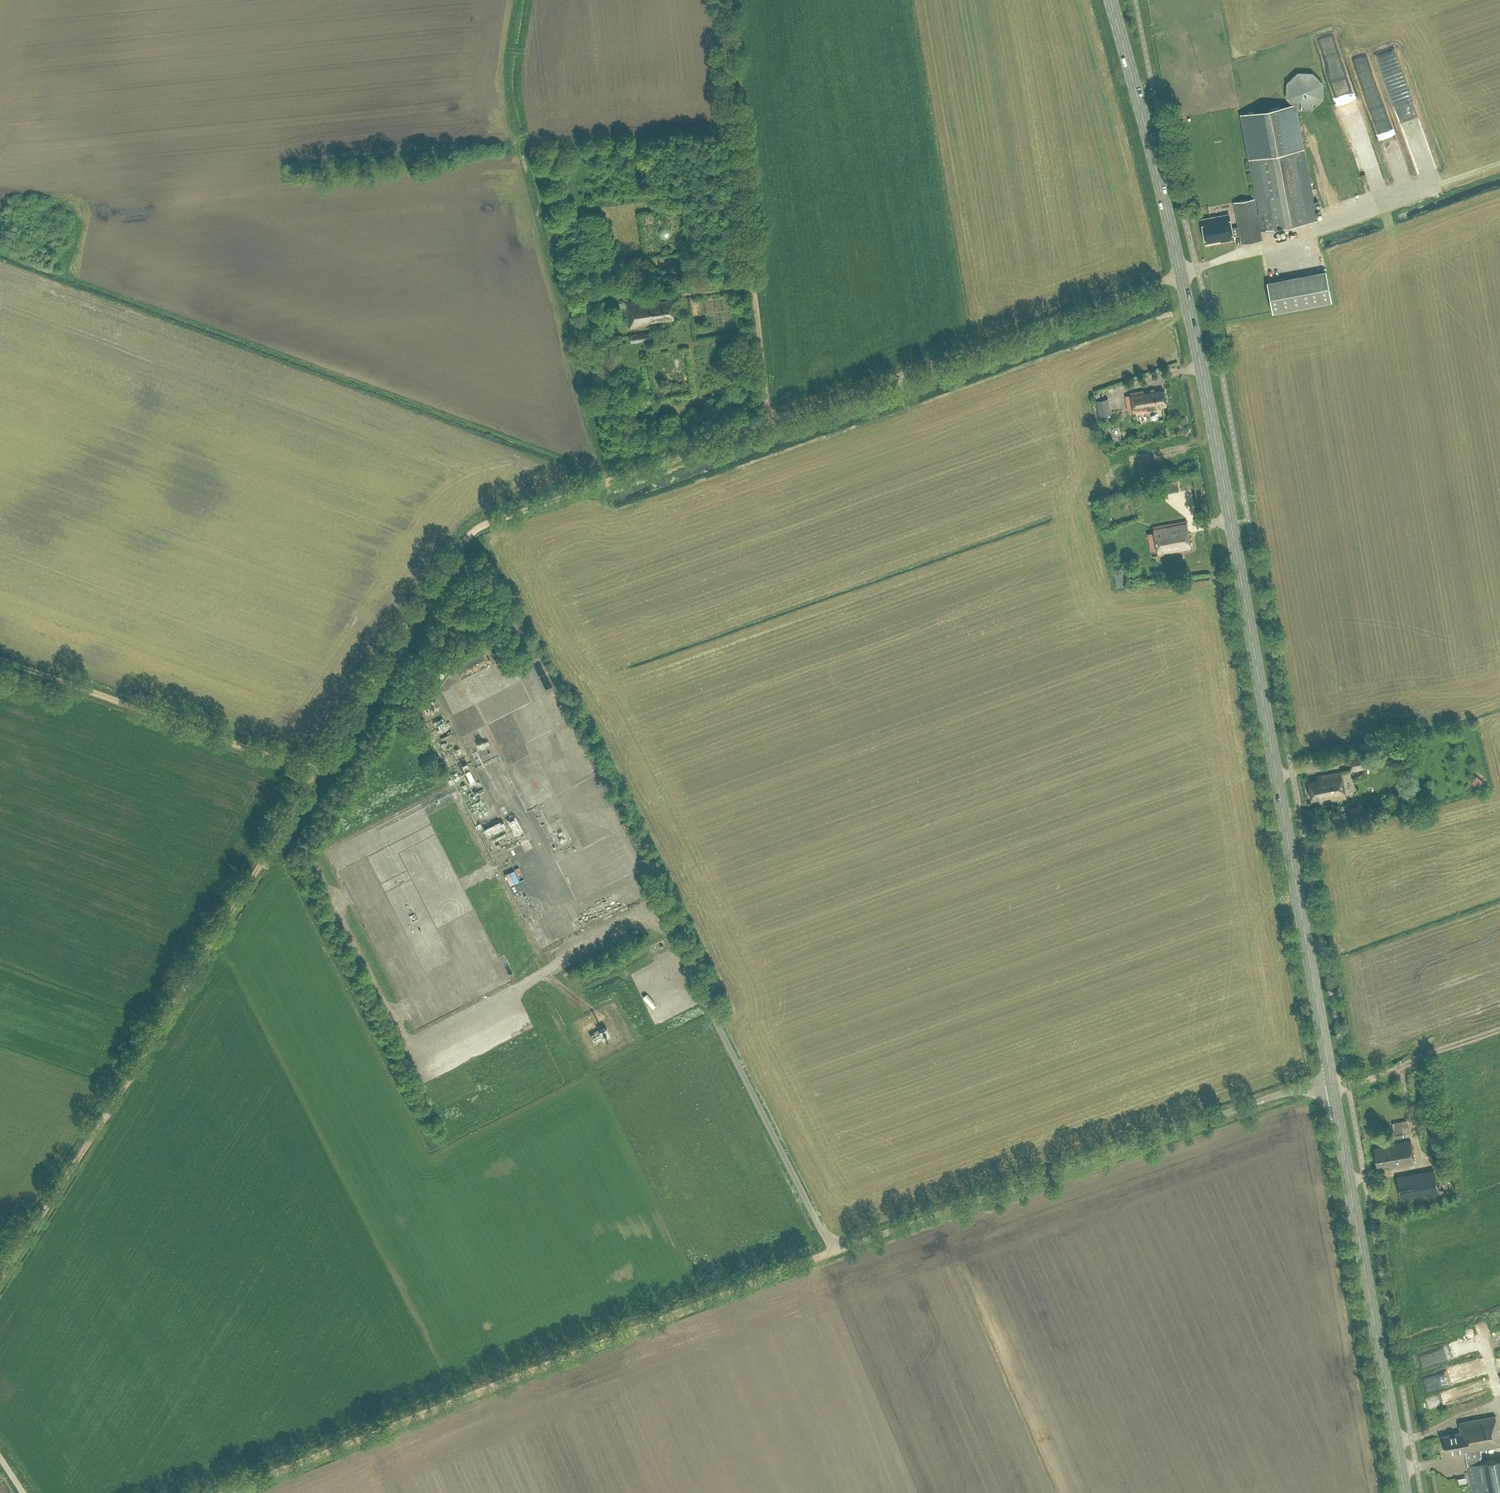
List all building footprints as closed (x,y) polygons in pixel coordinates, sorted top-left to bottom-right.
[(1402,60),(1382,64),(1386,81),(1406,76),(1402,60)] [(1322,91),(1322,89),(1322,88),(1322,86),(1321,85),(1321,83),(1320,82),(1320,81),(1319,79),(1318,78),(1317,77),(1316,76),(1314,75),(1313,74),(1312,73),(1310,73),(1309,72),(1307,72),(1306,72),(1304,72),(1303,72),(1301,72),(1299,72),(1298,73),(1297,73),(1295,74),(1294,75),(1293,76),(1291,77),(1290,78),(1289,79),(1289,81),(1288,82),(1287,83),(1287,85),(1287,86),(1286,88),(1286,89),(1286,91),(1287,93),(1287,94),(1287,96),(1288,97),(1289,98),(1289,100),(1290,101),(1291,102),(1293,103),(1294,104),(1295,105),(1297,106),(1298,106),(1299,107),(1301,107),(1303,107),(1304,107),(1306,107),(1307,107),(1309,107),(1310,106),(1312,106),(1313,105),(1314,104),(1316,103),(1317,102),(1318,101),(1319,100),(1320,98),(1320,97),(1321,96),(1321,94),(1322,93),(1322,91)] [(1262,212),(1257,213),(1254,198),(1234,202),(1238,225),(1232,227),(1229,213),(1201,219),(1206,242),(1220,240),(1220,241),(1233,239),(1232,235),(1240,234),(1242,242),(1262,238),(1260,230),(1315,220),(1293,104),(1243,114),(1262,212)] [(1369,160),(1376,158),(1372,136),(1365,137),(1369,160)] [(1332,301),(1326,270),(1267,282),(1273,312),(1332,301)] [(674,317),(671,299),(640,303),(640,300),(626,302),(630,327),(651,324),(650,321),(674,317)] [(651,340),(650,332),(630,334),(631,342),(651,340)] [(1166,404),(1164,389),(1144,393),(1143,390),(1131,392),(1134,411),(1162,407),(1161,405),(1166,404)] [(1111,413),(1108,397),(1096,399),(1099,415),(1111,413)] [(1134,466),(1141,464),(1138,453),(1131,456),(1134,466)] [(1175,491),(1182,492),(1184,484),(1177,483),(1175,491)] [(1191,547),(1187,520),(1154,526),(1159,554),(1182,550),(1182,548),(1191,547)] [(497,641),(485,647),(488,653),(500,646),(497,641)] [(487,664),(479,648),(453,661),(461,677),(487,664)] [(443,682),(450,672),(444,669),(438,679),(443,682)] [(1366,768),(1364,754),(1349,756),(1351,770),(1366,768)] [(472,766),(466,769),(471,780),(476,778),(472,766)] [(1345,796),(1341,771),(1319,775),(1320,778),(1308,780),(1312,799),(1331,795),(1331,799),(1345,796)] [(1473,782),(1479,788),(1486,780),(1479,775),(1473,782)] [(524,842),(532,839),(530,833),(522,837),(524,842)] [(434,847),(442,843),(438,835),(430,839),(434,847)] [(387,890),(398,886),(396,879),(384,883),(387,890)] [(1404,1136),(1403,1129),(1386,1132),(1387,1138),(1404,1136)] [(1415,1162),(1411,1140),(1374,1147),(1377,1166),(1396,1162),(1397,1166),(1415,1162)] [(1439,1194),(1434,1169),(1397,1176),(1401,1200),(1439,1194)] [(1428,1377),(1430,1390),(1443,1388),(1442,1383),(1449,1382),(1448,1374),(1428,1377)] [(1432,1399),(1434,1405),(1443,1403),(1441,1397),(1432,1399)] [(1495,1415),(1459,1422),(1461,1432),(1443,1435),(1446,1453),(1464,1449),(1464,1451),(1465,1451),(1473,1492),(1499,1492),(1499,1458),(1481,1462),(1480,1456),(1481,1456),(1480,1448),(1499,1444),(1499,1442),(1495,1415)]
